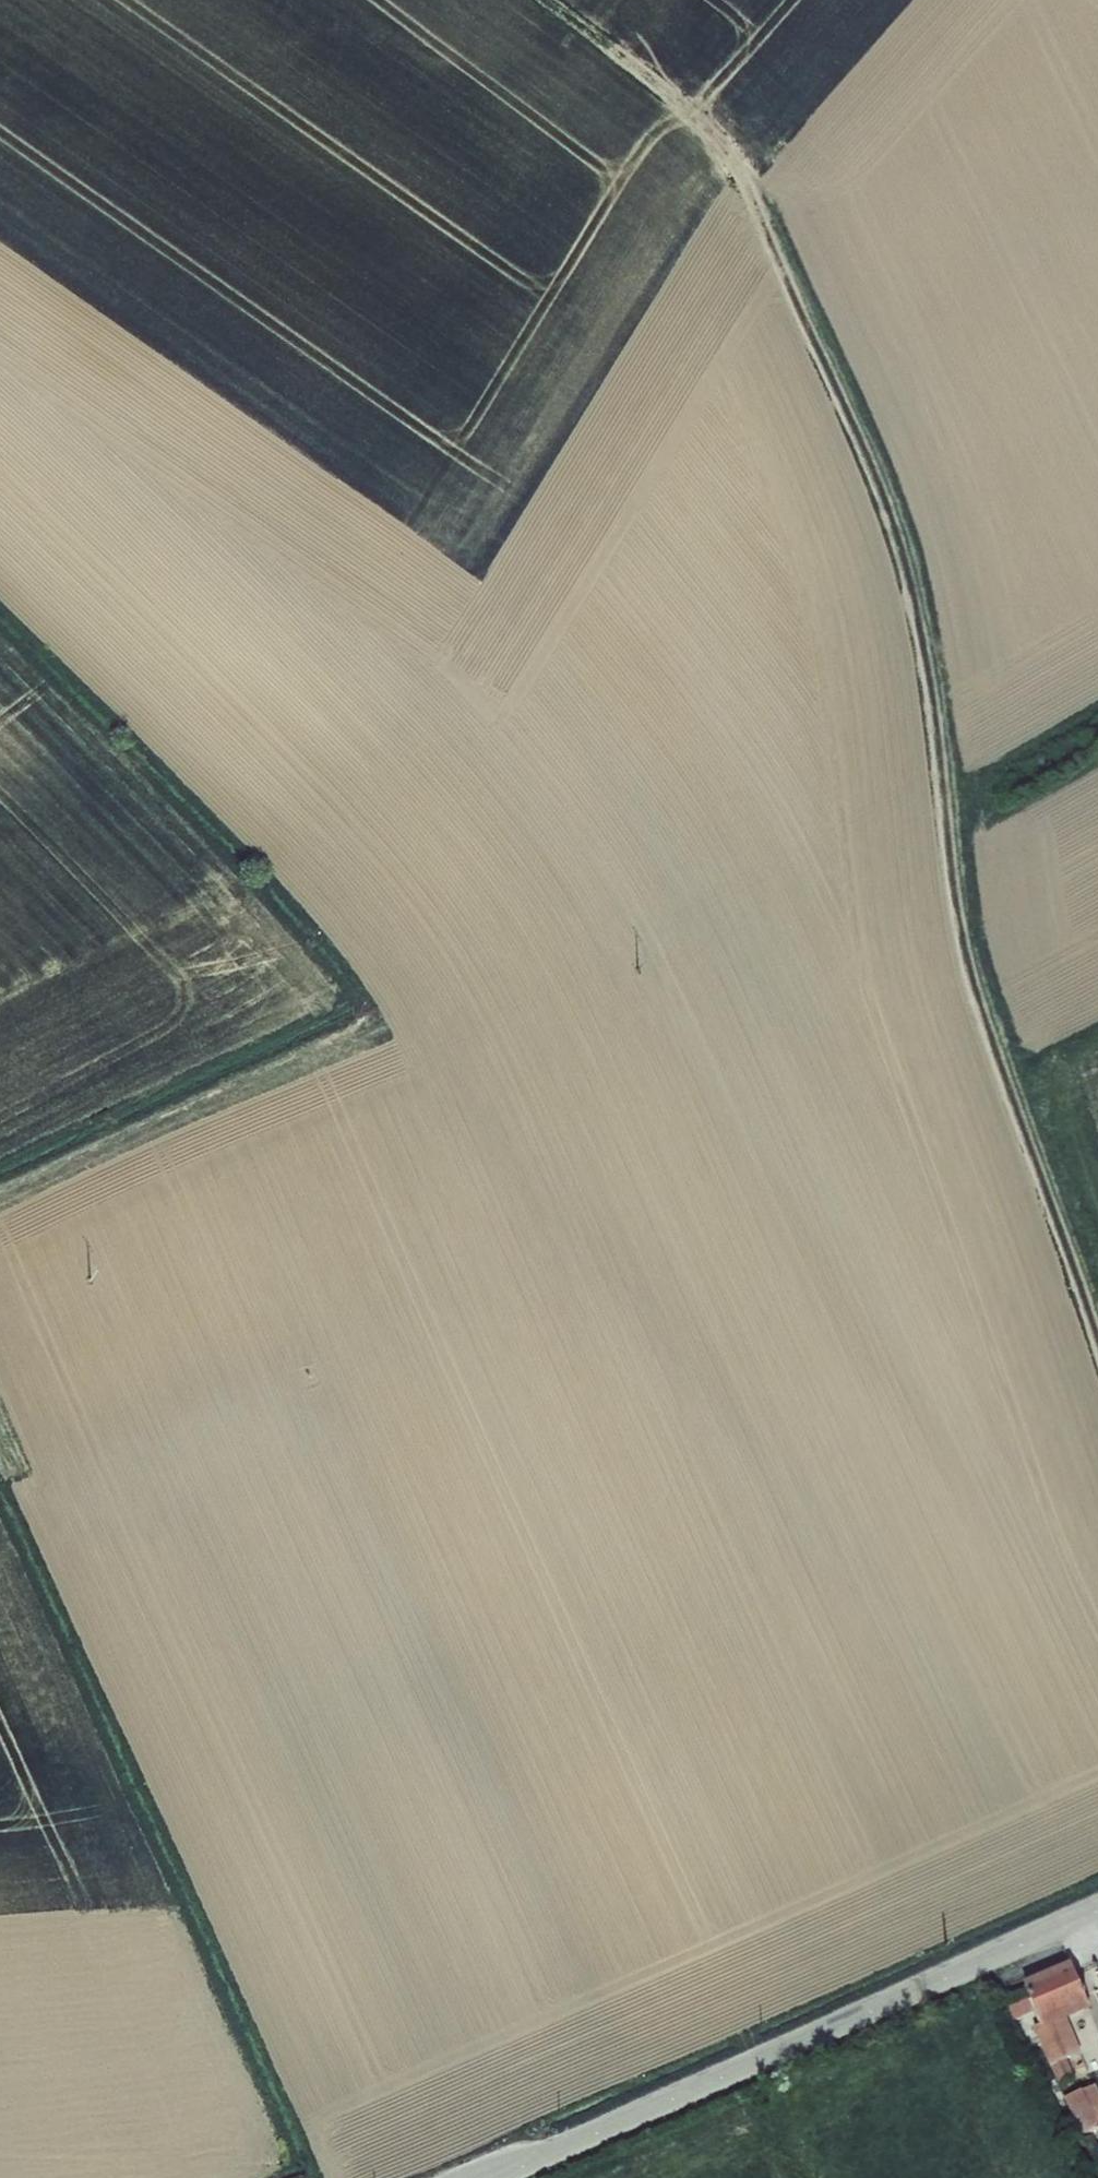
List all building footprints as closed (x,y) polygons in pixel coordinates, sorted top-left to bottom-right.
[(1090,2008),(1070,1961),(1022,1981),(1040,2024),(1033,2026),(1059,2085),(1076,2080),(1066,2058),(1070,2056),(1077,2054),(1082,2052),(1067,2018),(1090,2008)] [(1077,2054),(1070,2056),(1072,2062),(1079,2060),(1077,2054)] [(1064,2097),(1081,2133),(1097,2125),(1097,2090),(1096,2084),(1064,2097)]
